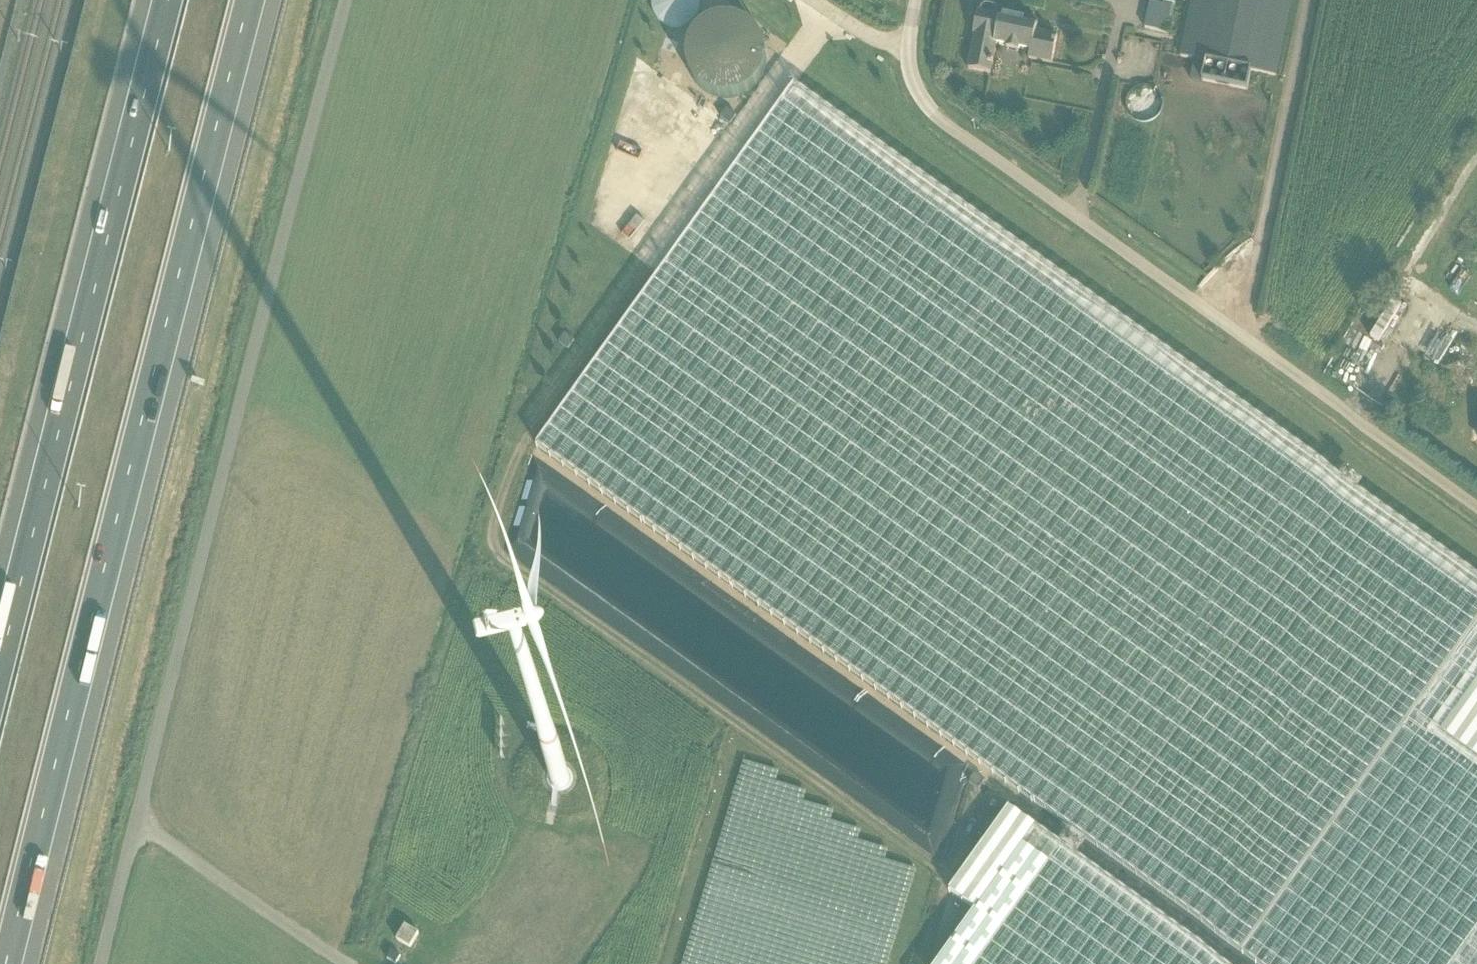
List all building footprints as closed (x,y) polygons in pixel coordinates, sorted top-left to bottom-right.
[(966,74),(992,81),(998,58),(1055,73),(1064,39),(1037,32),(1040,20),(984,6),(966,74)] [(1153,34),(1176,38),(1181,12),(1158,7),(1153,34)] [(758,114),(784,48),(698,15),(688,40),(700,45),(684,86),(758,114)] [(788,85),(530,447),(1260,963),(1476,963),(1476,573),(788,85)] [(1398,279),(1370,323),(1470,385),(1476,374),(1476,329),(1398,279)] [(933,872),(896,863),(763,771),(764,766),(733,759),(683,963),(727,963),(729,957),(810,954),(789,940),(794,919),(788,915),(792,899),(852,897),(852,911),(858,915),(878,887),(893,897),(901,886),(902,905),(890,921),(891,937),(904,947),(900,963),(910,963),(933,872)] [(1025,808),(959,897),(985,917),(950,963),(1237,963),(1025,808)] [(385,940),(407,947),(415,925),(393,918),(385,940)] [(421,956),(431,940),(416,932),(407,948),(421,956)]
